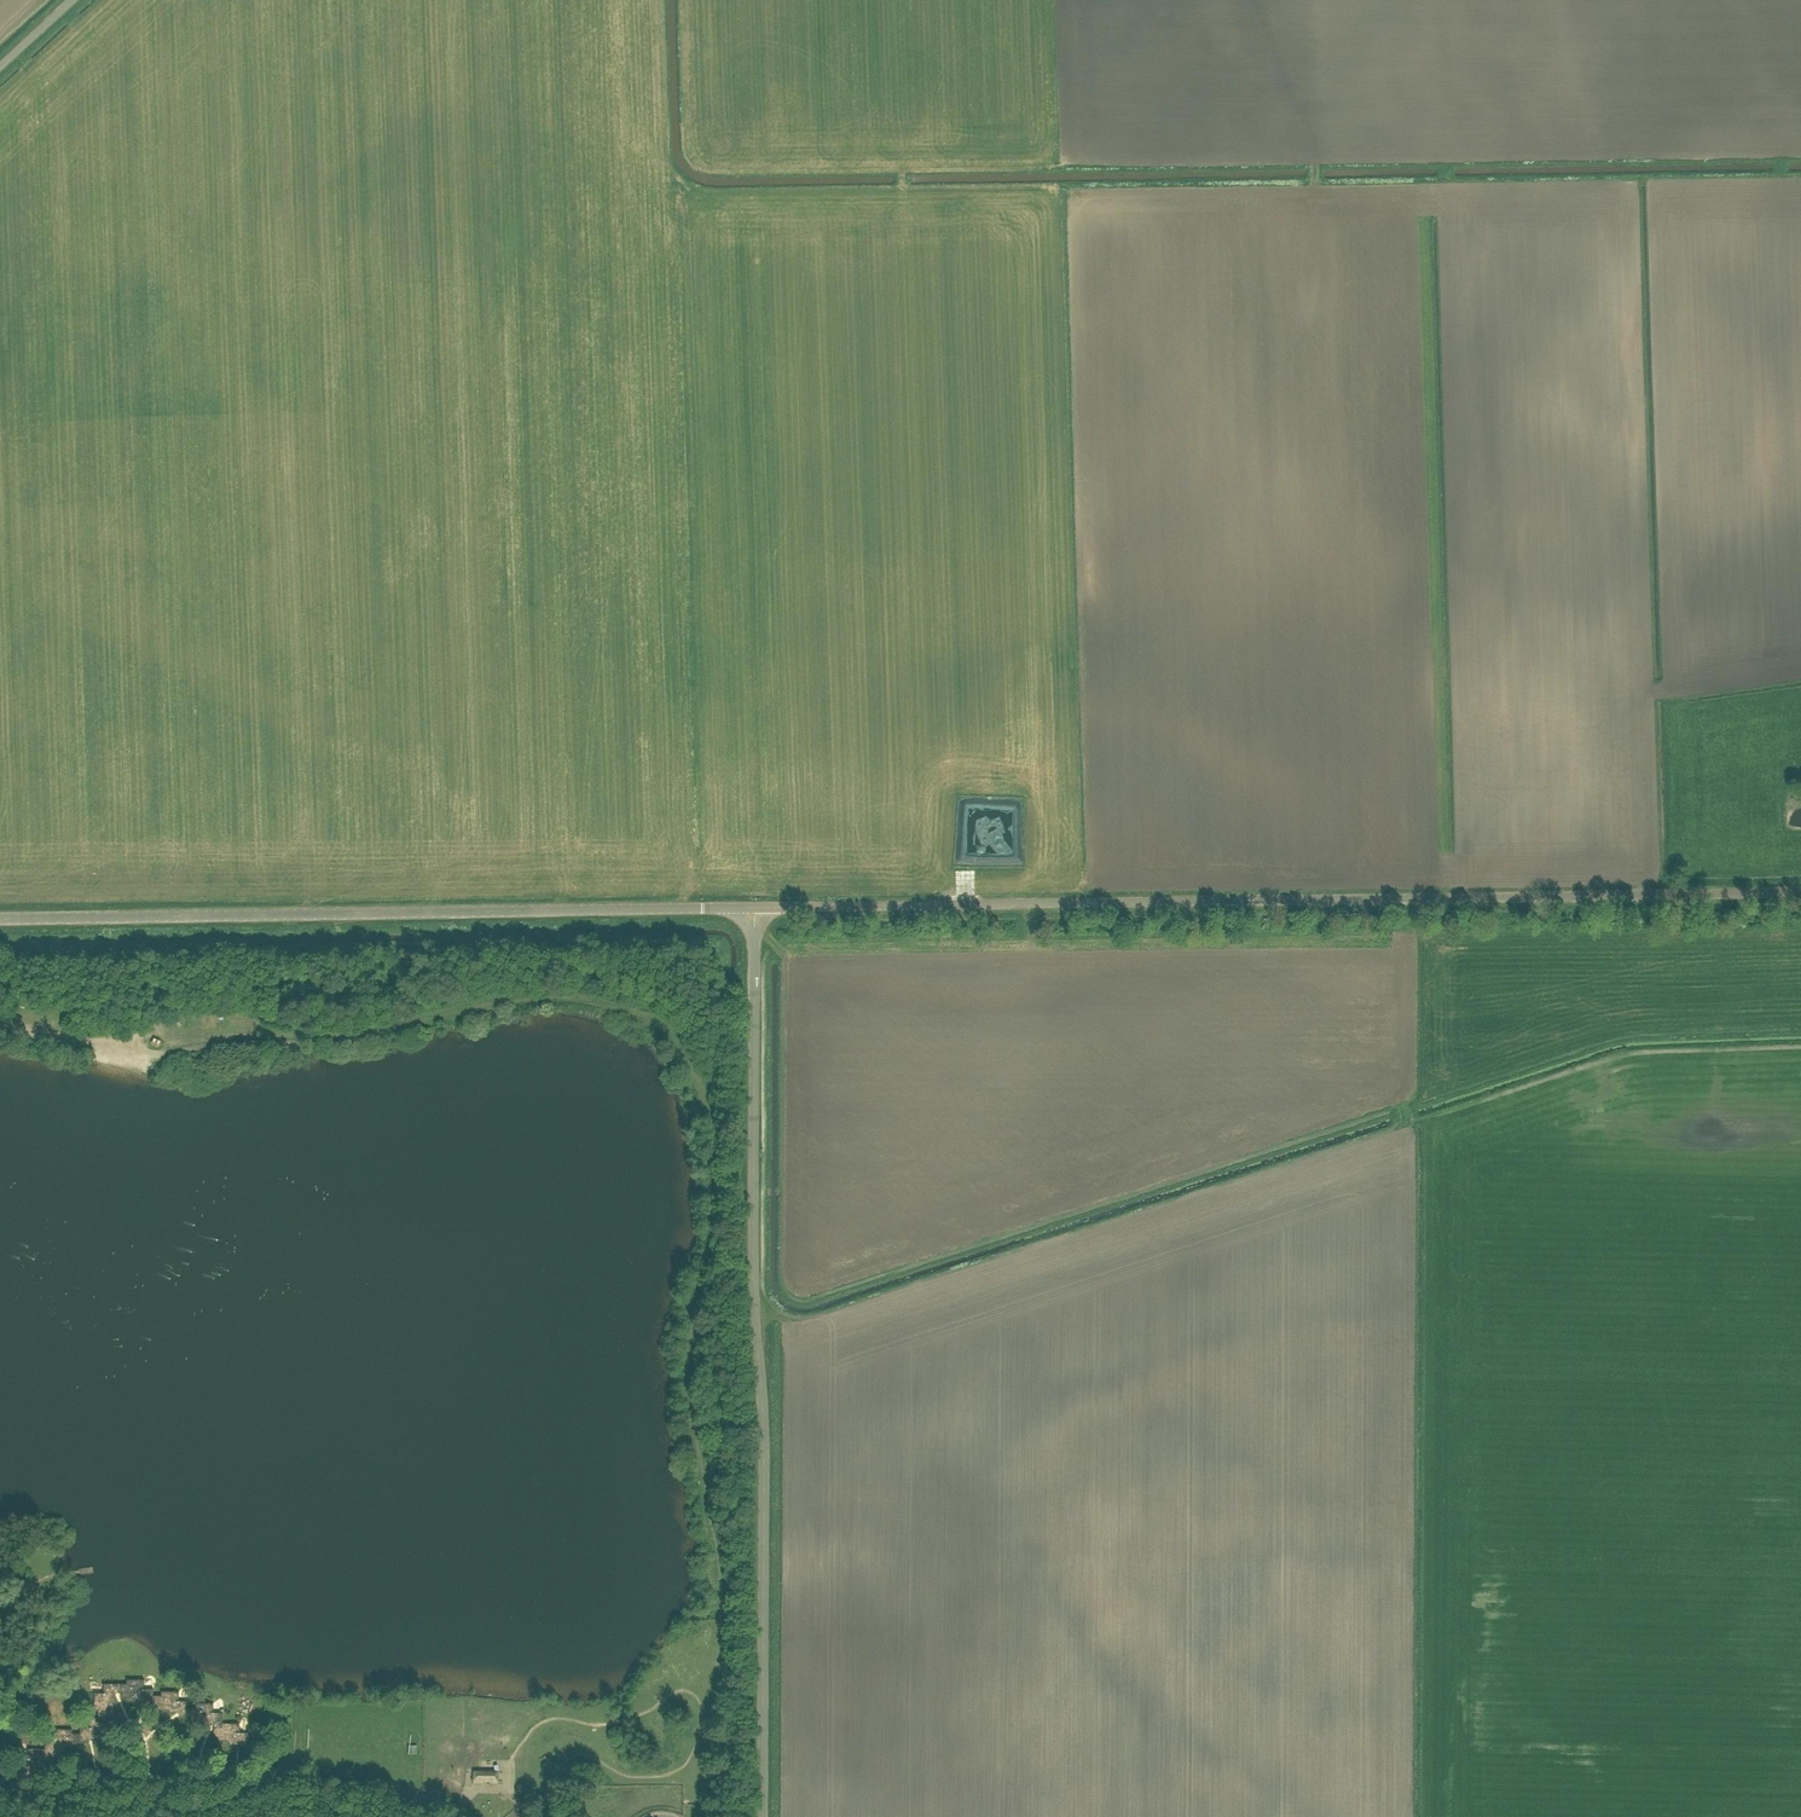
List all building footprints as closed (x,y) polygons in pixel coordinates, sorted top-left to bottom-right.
[(144,1681),(127,1680),(126,1685),(103,1684),(103,1694),(94,1693),(94,1711),(98,1711),(98,1719),(89,1719),(89,1728),(80,1728),(80,1734),(72,1734),(72,1730),(55,1730),(55,1739),(45,1739),(45,1749),(28,1749),(28,1758),(19,1758),(19,1774),(28,1774),(28,1771),(38,1771),(38,1768),(50,1768),(50,1763),(54,1763),(54,1751),(65,1752),(65,1748),(77,1749),(77,1743),(89,1743),(89,1740),(100,1741),(100,1737),(112,1738),(112,1732),(115,1732),(115,1723),(107,1723),(107,1716),(112,1716),(112,1704),(116,1704),(116,1694),(122,1694),(122,1699),(134,1699),(134,1702),(144,1702),(144,1705),(156,1705),(156,1711),(168,1711),(168,1714),(179,1714),(179,1717),(191,1717),(191,1722),(203,1722),(203,1725),(213,1726),(213,1737),(217,1737),(217,1742),(229,1742),(229,1745),(240,1745),(240,1748),(249,1748),(249,1733),(240,1733),(240,1724),(222,1724),(223,1713),(213,1713),(213,1704),(196,1704),(196,1708),(188,1708),(188,1702),(179,1701),(179,1692),(161,1692),(161,1696),(153,1696),(153,1690),(144,1690),(144,1681)] [(498,1772),(473,1772),(473,1784),(498,1784),(498,1772)]
